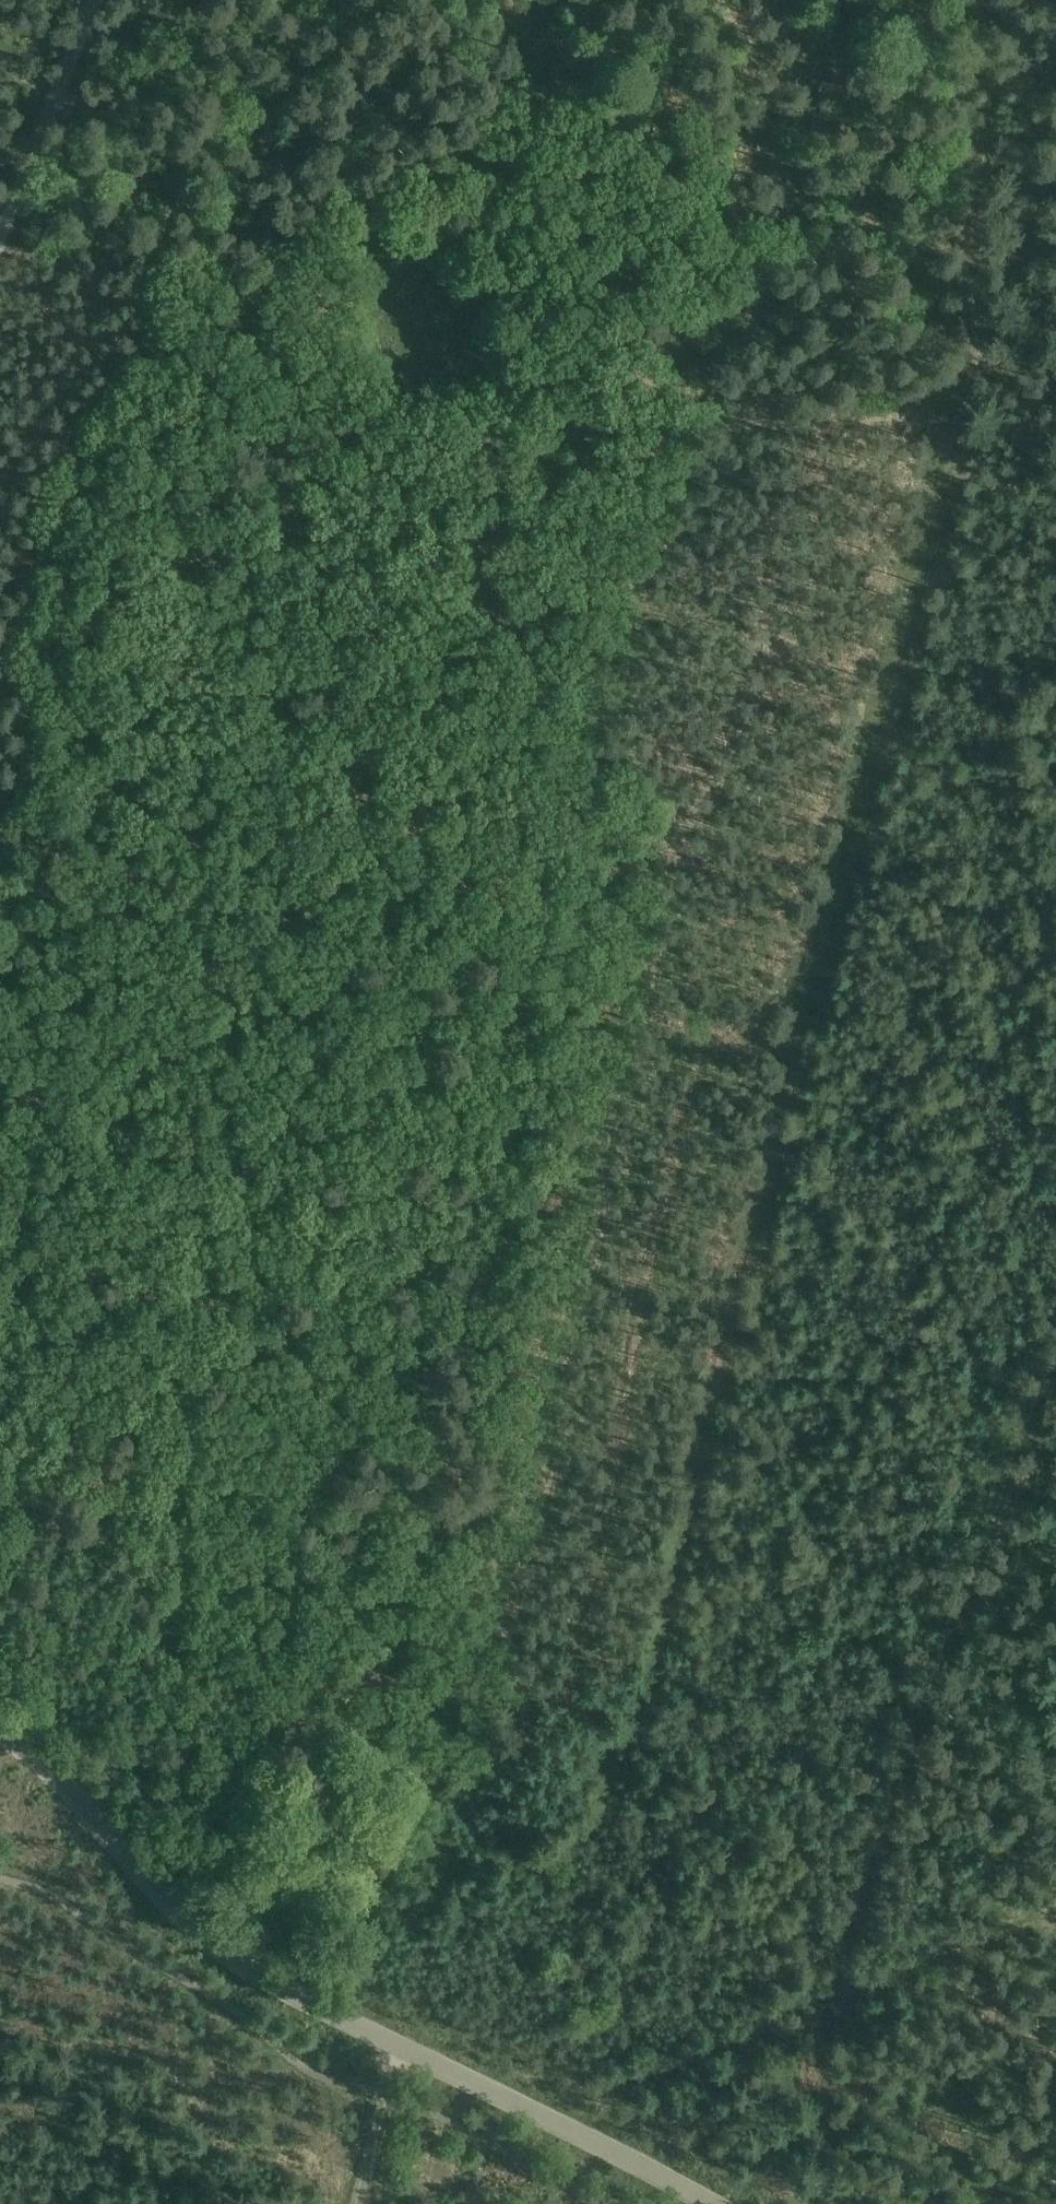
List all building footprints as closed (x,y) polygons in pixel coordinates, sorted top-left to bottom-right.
[(259,137),(246,142),(251,155),(265,150),(259,137)]
